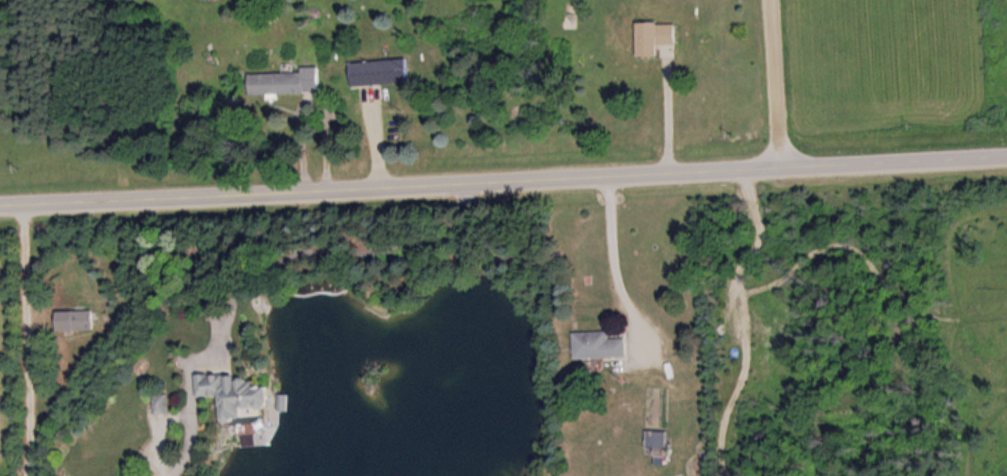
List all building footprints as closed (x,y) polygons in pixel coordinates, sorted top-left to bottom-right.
[(679,45),(679,23),(640,23),(640,58),(661,58),(661,45),(679,45)] [(412,84),(411,60),(352,62),(353,86),(412,84)] [(250,95),(323,93),(323,73),(250,75),(250,95)] [(96,330),(96,311),(59,311),(59,330),(96,330)] [(577,359),(630,358),(630,340),(613,340),(612,332),(576,333),(577,359)] [(247,419),(247,407),(275,406),(275,386),(262,387),(262,375),(198,376),(198,398),(225,398),(226,419),(247,419)] [(168,412),(168,395),(156,395),(156,412),(168,412)] [(646,453),(669,453),(669,432),(646,432),(646,453)]
